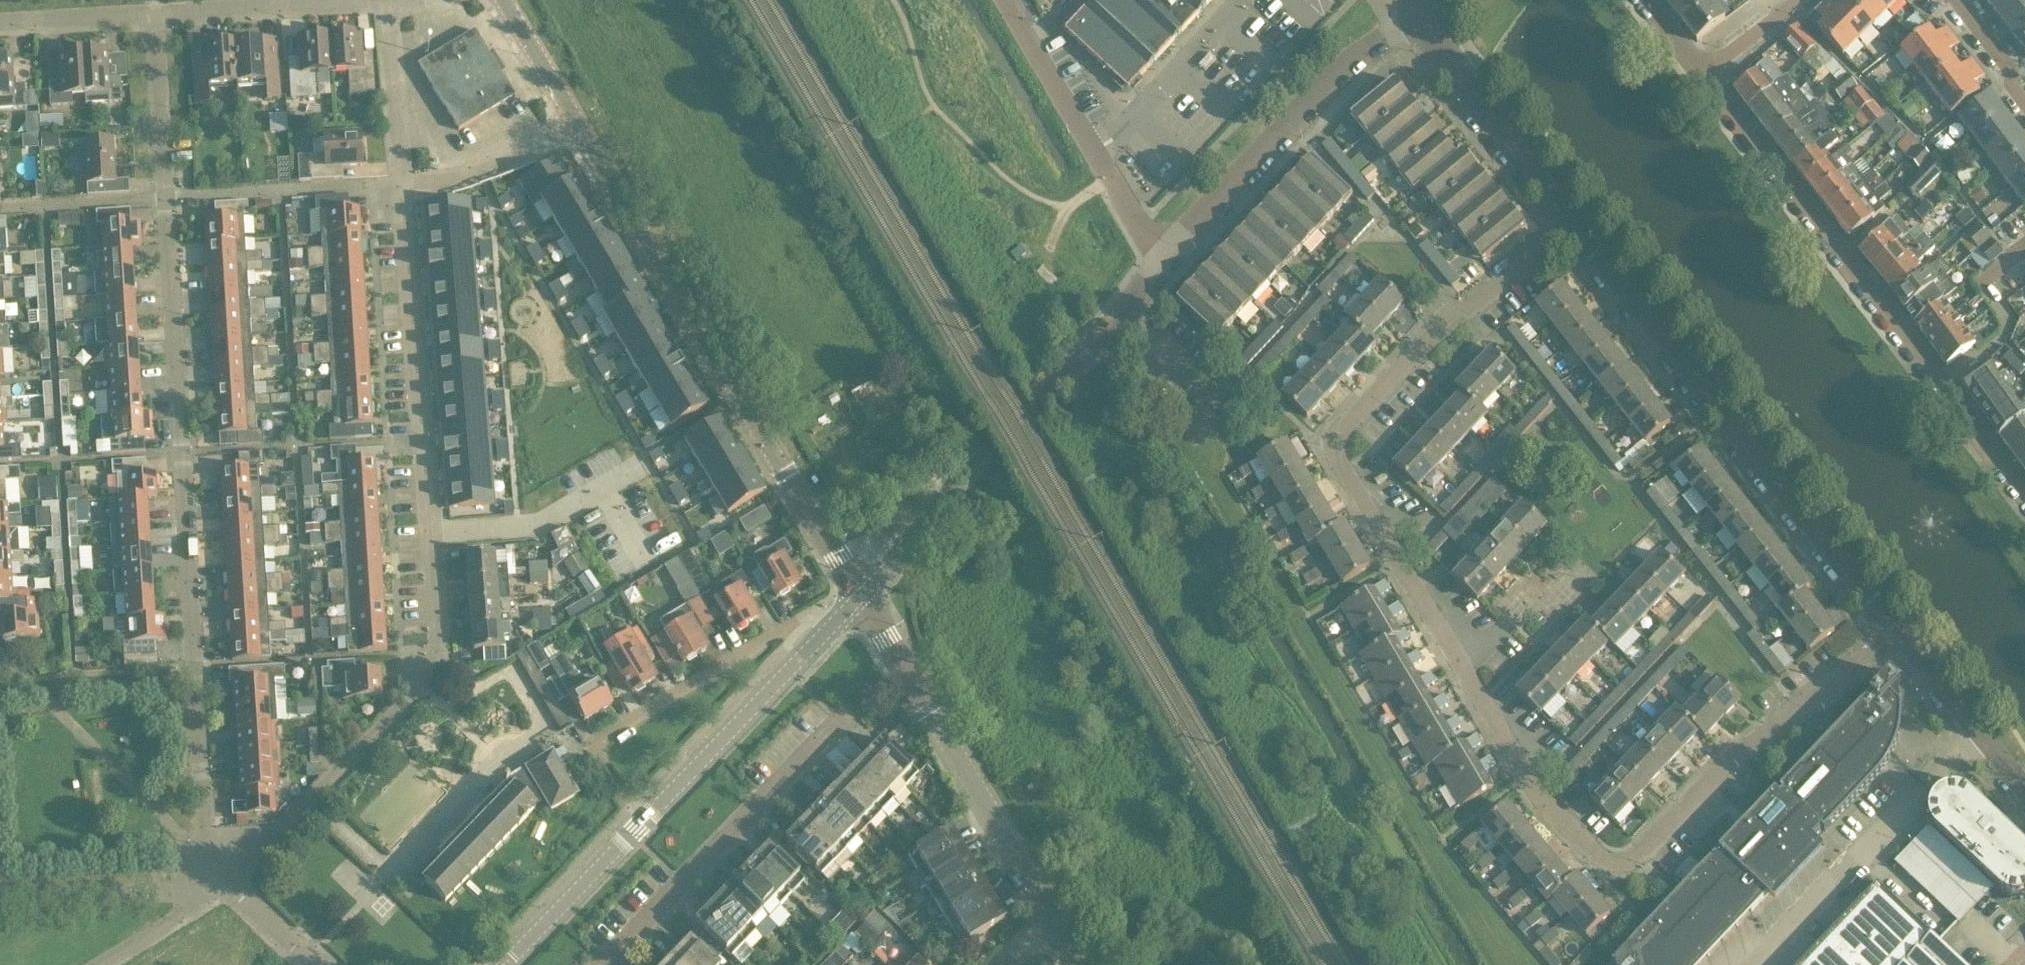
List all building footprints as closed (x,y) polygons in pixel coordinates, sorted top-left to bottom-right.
[(1066,31),(1129,90),(1212,0),(1096,0),(1066,31)] [(1680,0),(1663,0),(1670,9),(1680,0)] [(1710,0),(1680,0),(1670,9),(1684,25),(1712,2),(1710,0)] [(1848,2),(1840,9),(1831,0),(1828,0),(1823,5),(1858,41),(1872,27),(1848,2)] [(1874,0),(1850,0),(1848,2),(1872,27),(1887,13),(1874,0)] [(1887,13),(1900,0),(1874,0),(1887,13)] [(2003,0),(1986,0),(1992,8),(2003,0)] [(1992,8),(2006,25),(2024,10),(2024,0),(2003,0),(1992,8)] [(1712,2),(1684,25),(1697,42),(1726,19),(1712,2)] [(1858,41),(1823,5),(1815,12),(1826,23),(1819,31),(1843,56),(1858,41)] [(2006,25),(2019,42),(2024,38),(2024,10),(2006,25)] [(1798,25),(1782,40),(1802,61),(1818,45),(1798,25)] [(1914,67),(1954,36),(1948,28),(1936,38),(1929,29),(1902,51),(1914,67)] [(474,30),(418,64),(459,131),(515,97),(501,74),(497,76),(485,55),(488,53),(474,30)] [(343,36),(329,37),(331,73),(349,71),(350,95),(376,94),(373,61),(361,62),(359,31),(343,32),(343,36)] [(331,73),(329,37),(316,37),(316,34),(300,35),(302,69),(290,70),(292,99),(317,98),(315,74),(331,73)] [(1961,45),(1954,36),(1914,67),(1927,83),(1955,62),(1949,54),(1961,45)] [(238,42),(234,43),(237,83),(266,81),(267,99),(281,98),(277,40),(250,42),(250,39),(238,40),(238,42)] [(237,83),(234,43),(231,43),(231,40),(220,41),(220,44),(193,46),(197,104),(210,103),(209,85),(237,83)] [(1962,44),(1953,52),(1964,65),(1973,57),(1962,44)] [(83,50),(85,94),(99,93),(100,103),(122,102),(121,78),(109,79),(107,49),(83,50)] [(1820,71),(1831,60),(1821,49),(1809,60),(1820,71)] [(85,94),(83,50),(59,52),(61,81),(49,82),(51,106),(73,105),(72,94),(85,94)] [(0,56),(0,99),(4,99),(4,109),(27,108),(25,84),(13,84),(11,55),(0,56)] [(1831,60),(1820,71),(1815,76),(1820,81),(1829,73),(1839,83),(1848,76),(1832,59),(1831,60)] [(1773,88),(1772,87),(1765,79),(1776,71),(1768,60),(1757,68),(1759,71),(1754,75),(1751,71),(1740,79),(1743,83),(1734,90),(1748,107),(1773,88)] [(1955,62),(1927,83),(1939,99),(1980,68),(1973,60),(1961,70),(1955,62)] [(1980,68),(1939,99),(1952,116),(1980,94),(1974,86),(1986,76),(1980,68)] [(1773,88),(1748,107),(1760,124),(1796,96),(1800,92),(1787,75),(1772,87),(1773,88)] [(1848,76),(1839,83),(1827,94),(1832,99),(1836,96),(1842,103),(1859,88),(1848,76)] [(1369,136),(1412,100),(1395,80),(1353,116),(1369,136)] [(1860,114),(1871,104),(1861,91),(1844,103),(1854,118),(1860,114)] [(1811,106),(1800,92),(1796,96),(1760,124),(1771,137),(1811,106)] [(1973,137),(2004,113),(1991,95),(1959,120),(1973,137)] [(1412,100),(1369,136),(1384,154),(1427,118),(1412,100)] [(1817,102),(1811,106),(1771,137),(1782,152),(1828,117),(1817,102)] [(1871,104),(1860,114),(1869,126),(1883,116),(1874,102),(1871,104)] [(26,147),(41,146),(39,112),(25,113),(26,147)] [(2018,130),(2004,113),(1973,137),(1986,154),(2018,130)] [(277,133),(287,133),(286,115),(276,116),(277,133)] [(40,117),(40,129),(52,128),(52,117),(40,117)] [(1834,124),(1828,117),(1782,152),(1793,166),(1819,146),(1815,141),(1831,128),(1831,127),(1834,124)] [(303,128),(302,118),(289,118),(290,128),(303,128)] [(1427,118),(1384,154),(1400,173),(1443,137),(1427,118)] [(1896,128),(1882,143),(1892,152),(1906,137),(1896,128)] [(1986,154),(1999,171),(2024,152),(2024,140),(2018,130),(1986,154)] [(1835,133),(1819,146),(1793,166),(1804,180),(1830,160),(1825,155),(1842,141),(1835,133)] [(58,134),(41,135),(42,149),(59,149),(58,134)] [(1909,159),(1921,146),(1909,134),(1897,147),(1909,159)] [(325,154),(298,156),(300,181),(335,179),(334,167),(366,165),(365,149),(361,149),(360,135),(324,137),(325,154)] [(1458,155),(1443,137),(1400,173),(1416,192),(1422,188),(1421,187),(1464,151),(1463,151),(1458,155)] [(1327,151),(1335,144),(1331,139),(1322,146),(1327,151)] [(113,140),(85,142),(88,196),(130,193),(129,180),(115,181),(113,140)] [(1335,144),(1327,151),(1331,156),(1339,149),(1335,144)] [(1921,146),(1909,159),(1908,160),(1921,172),(1922,173),(1932,163),(1931,162),(1934,159),(1921,146)] [(1847,148),(1830,160),(1804,180),(1815,195),(1852,167),(1846,159),(1852,155),(1847,148)] [(1339,149),(1331,156),(1335,161),(1343,153),(1339,149)] [(1479,170),(1464,151),(1421,187),(1422,188),(1437,206),(1479,170)] [(1999,171),(2012,188),(2024,179),(2024,152),(1999,171)] [(1347,158),(1343,153),(1335,161),(1339,165),(1347,158)] [(1956,176),(1965,170),(1953,153),(1944,159),(1956,176)] [(1360,155),(1351,162),(1351,163),(1355,168),(1359,173),(1368,165),(1360,155)] [(1313,157),(1279,193),(1320,231),(1354,195),(1313,157)] [(1347,158),(1339,165),(1343,170),(1351,163),(1351,162),(1347,158)] [(572,182),(558,160),(520,183),(533,206),(542,201),(541,201),(572,183),(572,182)] [(1355,168),(1351,163),(1343,170),(1347,175),(1355,168)] [(1922,173),(1921,172),(1905,189),(1917,201),(1944,175),(1932,163),(1922,173)] [(1372,165),(1361,175),(1369,184),(1380,175),(1372,165)] [(1969,166),(1965,170),(1956,176),(1962,185),(1976,176),(1969,166)] [(1863,181),(1852,167),(1815,195),(1826,209),(1863,181)] [(1359,173),(1355,168),(1347,175),(1351,180),(1359,173)] [(1495,188),(1479,170),(1437,206),(1452,224),(1495,188)] [(1359,173),(1351,180),(1355,185),(1363,178),(1359,173)] [(1873,173),(1863,181),(1826,209),(1838,224),(1875,195),(1869,187),(1878,180),(1873,173)] [(1363,178),(1355,185),(1359,190),(1367,183),(1363,178)] [(542,201),(553,220),(588,198),(577,179),(572,182),(572,183),(541,201),(542,201)] [(2012,188),(2024,205),(2024,179),(2012,188)] [(40,183),(29,183),(30,200),(42,199),(40,183)] [(1372,188),(1367,183),(1359,190),(1363,195),(1372,188)] [(1376,193),(1372,188),(1363,195),(1368,201),(1376,193)] [(1495,188),(1452,224),(1468,243),(1511,207),(1495,188)] [(1875,195),(1838,224),(1849,238),(1885,210),(1881,204),(1892,195),(1885,188),(1875,195)] [(1952,199),(1930,219),(1940,230),(1969,204),(1956,190),(1950,196),(1952,199)] [(1279,193),(1246,228),(1287,266),(1320,231),(1279,193)] [(323,234),(361,232),(359,207),(349,208),(348,195),(315,197),(316,211),(321,210),(323,234)] [(507,195),(497,202),(501,209),(512,203),(507,195)] [(553,220),(564,238),(599,217),(588,198),(553,220)] [(207,241),(246,239),(244,215),(249,215),(248,201),(215,203),(216,216),(206,217),(207,241)] [(426,231),(471,227),(469,202),(424,205),(426,231)] [(488,204),(476,205),(477,214),(489,213),(488,204)] [(1527,226),(1511,207),(1468,243),(1484,262),(1527,226)] [(131,247),(142,246),(140,221),(131,221),(131,209),(96,211),(97,224),(102,224),(104,248),(131,246),(131,247)] [(1967,211),(1957,219),(1965,228),(1975,220),(1967,211)] [(1361,218),(1370,226),(1375,220),(1367,213),(1361,218)] [(1370,226),(1361,218),(1359,220),(1354,215),(1351,217),(1365,230),(1370,226)] [(564,238),(575,257),(610,236),(599,217),(564,238)] [(1365,230),(1351,217),(1348,221),(1353,227),(1361,235),(1365,230)] [(521,218),(510,225),(515,232),(525,226),(521,218)] [(1873,269),(1910,235),(1897,218),(1860,253),(1873,269)] [(1979,251),(1992,240),(1979,224),(1966,235),(1979,251)] [(1416,225),(1408,232),(1415,240),(1423,233),(1416,225)] [(428,256),(473,252),(471,227),(426,231),(428,256)] [(519,240),(529,234),(525,227),(515,233),(519,240)] [(1361,235),(1353,227),(1349,232),(1357,239),(1361,235)] [(1246,228),(1212,264),(1253,302),(1287,266),(1246,228)] [(1910,235),(1873,269),(1885,284),(1929,242),(1917,228),(1910,235)] [(361,232),(323,234),(323,249),(308,250),(308,259),(362,255),(361,232)] [(1357,239),(1349,232),(1344,237),(1352,244),(1357,239)] [(610,236),(575,257),(586,275),(622,254),(610,236)] [(246,253),(246,239),(207,241),(209,265),(263,261),(263,252),(246,253)] [(1992,240),(1979,251),(1983,255),(1978,260),(1985,268),(1990,264),(1991,265),(2003,254),(1992,240)] [(1423,253),(1432,246),(1428,241),(1419,248),(1423,253)] [(491,242),(479,243),(480,252),(492,251),(491,242)] [(1935,250),(1929,242),(1885,284),(1897,298),(1925,275),(1925,274),(1917,265),(1935,250)] [(536,244),(526,251),(530,258),(541,252),(536,244)] [(133,270),(131,247),(131,246),(104,248),(105,272),(133,270)] [(1432,246),(1423,253),(1427,257),(1436,250),(1432,246)] [(1436,250),(1427,257),(1431,262),(1440,255),(1436,250)] [(52,275),(61,275),(59,251),(50,252),(52,275)] [(291,261),(302,260),(301,251),(290,252),(291,261)] [(492,251),(480,252),(481,261),(493,260),(492,251)] [(430,281),(475,277),(473,252),(428,256),(430,281)] [(541,252),(530,258),(535,266),(545,260),(541,252)] [(35,276),(44,276),(42,253),(33,253),(35,276)] [(1352,253),(1335,271),(1350,285),(1352,282),(1345,274),(1359,259),(1352,253)] [(622,254),(586,275),(597,294),(633,273),(622,254)] [(362,255),(308,259),(309,269),(325,268),(326,282),(364,279),(362,255)] [(1440,255),(1431,262),(1435,267),(1444,260),(1440,255)] [(291,261),(288,261),(288,266),(289,270),(302,269),(302,260),(291,261)] [(1444,260),(1435,267),(1439,272),(1448,265),(1444,260)] [(1925,275),(1897,298),(1907,312),(1947,278),(1953,273),(1942,260),(1925,274),(1925,275)] [(263,261),(209,265),(210,289),(249,286),(248,273),(264,272),(263,261)] [(1212,264),(1179,300),(1219,338),(1253,302),(1212,264)] [(1452,270),(1448,265),(1439,272),(1443,277),(1452,270)] [(1044,268),(1038,274),(1054,290),(1060,284),(1044,268)] [(133,270),(105,272),(106,296),(134,294),(133,270)] [(1452,270),(1443,277),(1447,282),(1456,275),(1452,270)] [(1350,285),(1335,271),(1317,290),(1324,296),(1331,302),(1335,297),(1330,291),(1338,282),(1347,290),(1350,285)] [(608,312),(638,294),(639,295),(644,292),(633,273),(597,294),(608,312)] [(61,275),(52,275),(53,299),(62,299),(61,275)] [(1456,275),(1447,282),(1452,288),(1460,281),(1456,275)] [(44,276),(35,276),(35,288),(25,289),(26,300),(37,299),(37,300),(45,300),(44,276)] [(432,306),(477,303),(475,277),(430,281),(432,306)] [(1957,291),(1947,278),(1907,312),(1916,324),(1949,297),(1957,291)] [(364,279),(326,282),(326,297),(311,297),(311,307),(365,303),(364,279)] [(558,281),(548,288),(553,295),(563,289),(558,281)] [(1365,300),(1387,320),(1405,302),(1383,281),(1365,300)] [(1578,305),(1562,285),(1539,304),(1554,324),(1578,305)] [(249,286),(210,289),(212,313),(266,309),(266,300),(250,301),(249,286)] [(563,289),(553,295),(557,303),(568,297),(563,289)] [(495,292),(483,293),(484,302),(496,301),(495,292)] [(134,294),(106,296),(108,320),(136,318),(134,294)] [(650,313),(639,295),(638,294),(608,312),(603,315),(614,334),(650,313)] [(1324,296),(1307,314),(1323,328),(1324,329),(1327,326),(1317,317),(1331,302),(1324,296)] [(306,297),(295,298),(296,308),(306,307),(306,297)] [(1954,302),(1949,297),(1916,324),(1926,338),(1954,316),(1946,306),(1950,303),(1951,304),(1954,302)] [(1283,298),(1275,306),(1285,315),(1293,308),(1283,298)] [(64,323),(62,299),(53,299),(55,323),(64,323)] [(279,299),(266,300),(266,309),(277,309),(280,309),(279,299)] [(47,324),(45,300),(37,300),(38,324),(47,324)] [(1387,320),(1365,300),(1348,319),(1353,324),(1371,338),(1387,320)] [(496,301),(484,302),(485,311),(497,310),(496,301)] [(365,303),(311,307),(312,317),(328,316),(328,330),(367,327),(365,303)] [(434,331),(479,328),(477,303),(432,306),(434,331)] [(1593,325),(1578,305),(1554,324),(1570,344),(1593,325)] [(1968,306),(1954,316),(1926,338),(1936,353),(1965,331),(1960,325),(1966,320),(1969,322),(1976,316),(1968,306)] [(267,320),(266,309),(212,313),(213,337),(252,334),(251,321),(267,320)] [(277,309),(266,309),(267,320),(278,319),(277,309)] [(661,332),(650,313),(614,334),(625,353),(661,332)] [(1323,328),(1307,314),(1291,332),(1298,338),(1310,325),(1319,333),(1323,328)] [(108,320),(103,320),(103,321),(95,322),(96,345),(104,344),(137,342),(136,318),(108,320)] [(580,318),(570,325),(575,332),(585,326),(580,318)] [(1271,326),(1279,333),(1284,328),(1276,320),(1271,326)] [(66,346),(64,323),(55,323),(57,347),(66,346)] [(47,324),(38,324),(40,348),(48,348),(47,324)] [(1353,324),(1337,341),(1360,363),(1377,344),(1371,338),(1353,324)] [(1530,344),(1515,324),(1507,330),(1523,350),(1530,344)] [(1609,345),(1593,325),(1570,344),(1585,363),(1609,345)] [(0,327),(0,351),(3,351),(8,351),(7,326),(4,327),(4,326),(0,327)] [(585,326),(575,332),(579,340),(590,334),(585,326)] [(1271,326),(1267,330),(1275,338),(1279,333),(1271,326)] [(367,327),(328,330),(329,344),(313,345),(314,355),(368,351),(367,327)] [(436,356),(481,353),(479,328),(434,331),(436,356)] [(1267,330),(1262,335),(1270,342),(1275,338),(1267,330)] [(1972,339),(1965,331),(1936,353),(1947,367),(1977,345),(1979,349),(1985,343),(1977,334),(1972,339)] [(672,350),(661,332),(625,353),(636,371),(672,350)] [(1298,338),(1291,332),(1274,350),(1281,356),(1298,338)] [(252,334),(213,337),(215,361),(269,357),(269,348),(253,349),(252,334)] [(1270,342),(1262,335),(1258,340),(1266,347),(1270,342)] [(1258,340),(1254,344),(1262,352),(1266,347),(1258,340)] [(1360,363),(1337,341),(1320,359),(1343,381),(1360,363)] [(139,366),(137,342),(104,344),(106,368),(111,368),(111,367),(139,366)] [(499,342),(487,343),(488,352),(500,351),(499,342)] [(1254,344),(1249,349),(1257,357),(1262,352),(1254,344)] [(1624,364),(1609,345),(1585,363),(1601,383),(1624,364)] [(67,360),(66,346),(57,347),(57,361),(67,360)] [(278,347),(269,348),(269,357),(278,357),(278,347)] [(48,348),(40,348),(41,362),(49,361),(48,348)] [(308,355),(308,348),(296,348),(296,356),(308,355)] [(1249,349),(1245,353),(1253,361),(1257,357),(1249,349)] [(683,369),(672,350),(636,371),(647,390),(683,369)] [(1281,356),(1274,350),(1256,369),(1263,376),(1281,356)] [(370,375),(368,351),(314,355),(315,365),(331,364),(331,378),(370,375)] [(500,351),(488,352),(489,361),(501,360),(500,351)] [(1493,351),(1475,370),(1498,391),(1515,372),(1493,351)] [(438,381),(483,378),(481,353),(436,356),(438,381)] [(1253,361),(1245,353),(1240,359),(1248,366),(1253,361)] [(2012,368),(2018,362),(2010,353),(2003,358),(2012,368)] [(603,356),(592,362),(597,370),(607,364),(603,356)] [(269,359),(269,357),(215,361),(216,385),(255,382),(254,369),(270,368),(269,359)] [(278,357),(269,357),(269,359),(270,368),(283,367),(283,358),(283,357),(278,357)] [(1320,359),(1303,377),(1326,399),(1343,381),(1320,359)] [(1970,398),(1999,377),(1987,361),(1959,384),(1970,398)] [(2018,362),(2012,368),(2020,377),(2024,372),(2024,369),(2018,362)] [(607,364),(597,370),(601,377),(612,371),(607,364)] [(1640,384),(1624,364),(1601,383),(1616,403),(1640,384)] [(140,390),(139,366),(111,367),(111,368),(112,391),(140,390)] [(694,387),(683,369),(647,390),(658,409),(694,387)] [(1498,391),(1475,370),(1458,388),(1464,394),(1464,393),(1482,408),(1498,391)] [(2015,386),(2006,372),(1999,377),(1970,398),(1975,405),(1980,411),(2009,391),(2015,386)] [(370,375),(331,378),(332,392),(316,393),(317,403),(371,399),(370,375)] [(1326,399),(1303,377),(1286,396),(1308,417),(1326,399)] [(440,407),(485,403),(483,378),(438,381),(440,407)] [(255,382),(216,385),(218,409),(272,405),(272,396),(256,397),(255,382)] [(35,397),(51,395),(51,383),(34,384),(35,397)] [(59,395),(68,394),(68,383),(59,383),(59,395)] [(1643,389),(1640,384),(1616,403),(1620,407),(1632,422),(1655,404),(1643,389)] [(658,409),(670,428),(706,407),(694,387),(658,409)] [(10,398),(10,388),(0,388),(0,399),(10,398)] [(112,391),(107,392),(109,416),(114,416),(128,415),(141,414),(141,413),(142,413),(140,390),(112,391)] [(2018,404),(2009,391),(1980,411),(1990,425),(2018,404)] [(504,392),(491,393),(492,402),(504,401),(504,392)] [(305,403),(317,403),(316,393),(305,394),(305,403)] [(625,393),(614,399),(619,407),(630,401),(625,393)] [(1464,393),(1464,394),(1448,411),(1471,432),(1488,413),(1482,408),(1464,393)] [(68,394),(59,395),(61,420),(70,419),(68,394)] [(51,395),(35,397),(34,397),(34,410),(44,409),(44,421),(53,421),(51,395)] [(286,395),(272,396),(272,405),(290,404),(290,395),(286,395)] [(1526,417),(1533,424),(1551,406),(1550,405),(1553,401),(1548,395),(1543,399),(1526,417)] [(10,398),(0,399),(0,423),(2,423),(7,423),(6,410),(12,410),(12,399),(10,399),(10,398)] [(371,399),(317,403),(318,413),(334,412),(334,427),(329,427),(330,440),(372,437),(372,424),(373,424),(371,399)] [(504,401),(492,402),(493,411),(505,410),(504,401)] [(630,401),(619,407),(624,414),(634,408),(630,401)] [(305,403),(297,404),(298,414),(318,413),(317,403),(305,403)] [(442,432),(487,428),(485,403),(440,407),(442,432)] [(272,405),(218,409),(219,434),(237,433),(238,445),(263,444),(262,430),(258,431),(257,417),(273,416),(290,415),(290,406),(290,404),(272,405)] [(1671,423),(1655,404),(1632,422),(1647,442),(1671,423)] [(2018,404),(1990,425),(2000,439),(2024,421),(2024,413),(2018,404)] [(1448,411),(1430,429),(1453,451),(1471,432),(1448,411)] [(114,416),(109,416),(101,417),(103,443),(110,442),(111,453),(145,451),(145,439),(154,438),(152,413),(142,413),(142,414),(141,414),(128,415),(114,416)] [(1533,424),(1526,417),(1515,429),(1511,425),(1504,432),(1509,436),(1511,433),(1519,440),(1533,424)] [(731,439),(720,420),(684,441),(695,460),(731,439)] [(2000,439),(2011,454),(2024,443),(2024,421),(2000,439)] [(19,459),(19,446),(7,447),(7,436),(3,436),(2,423),(0,423),(0,461),(19,459)] [(444,457),(489,453),(487,428),(442,432),(444,457)] [(1430,429),(1414,447),(1436,469),(1453,451),(1430,429)] [(648,432),(638,439),(643,446),(653,440),(648,432)] [(1511,433),(1509,436),(1498,447),(1494,443),(1487,450),(1492,454),(1493,453),(1500,460),(1519,440),(1511,433)] [(1381,448),(1393,462),(1409,447),(1397,434),(1381,448)] [(731,439),(695,460),(705,477),(741,456),(731,439)] [(1273,480),(1299,464),(1287,442),(1260,458),(1273,480)] [(508,443),(496,444),(496,452),(508,451),(508,443)] [(2011,454),(2021,467),(2024,464),(2024,443),(2011,454)] [(1694,489),(1718,470),(1702,449),(1701,450),(1696,444),(1668,467),(1672,473),(1678,468),(1694,489)] [(322,486),(376,483),(375,458),(357,459),(356,446),(331,448),(332,461),(337,461),(337,475),(322,476),(322,486)] [(1436,469),(1414,447),(1396,466),(1419,487),(1436,469)] [(508,451),(496,452),(497,461),(509,460),(508,451)] [(223,492),(277,488),(277,479),(260,480),(260,466),(264,466),(264,452),(239,453),(239,466),(221,467),(223,492)] [(446,482),(491,478),(489,453),(444,457),(446,482)] [(661,453),(650,459),(655,467),(665,460),(661,453)] [(1493,453),(1492,454),(1475,472),(1483,479),(1500,460),(1493,453)] [(741,456),(705,477),(716,495),(751,473),(741,456)] [(146,497),(147,497),(157,497),(156,471),(147,472),(146,459),(112,461),(113,475),(118,475),(119,499),(146,497)] [(1253,463),(1239,472),(1244,480),(1258,471),(1253,463)] [(1312,485),(1299,464),(1273,480),(1286,500),(1312,485)] [(7,506),(6,481),(19,481),(18,467),(0,468),(0,506),(7,506)] [(1718,470),(1694,489),(1709,508),(1733,489),(1718,470)] [(1483,479),(1475,472),(1459,490),(1466,496),(1483,479)] [(751,473),(716,495),(727,513),(763,492),(751,473)] [(281,488),(294,487),(293,474),(288,475),(281,483),(281,488)] [(1494,477),(1477,495),(1484,501),(1483,502),(1491,510),(1509,489),(1501,483),(1500,484),(1494,477)] [(40,499),(58,498),(57,478),(39,479),(40,499)] [(448,508),(494,504),(491,478),(446,482),(448,508)] [(1670,508),(1669,507),(1678,500),(1663,480),(1646,494),(1662,514),(1670,508)] [(376,483),(322,486),(323,496),(339,495),(340,509),(378,507),(376,483)] [(679,483),(668,489),(673,497),(683,491),(679,483)] [(1265,484),(1252,493),(1258,503),(1272,493),(1265,484)] [(1324,506),(1312,485),(1286,500),(1298,521),(1324,506)] [(67,487),(68,499),(82,498),(81,486),(67,487)] [(321,486),(313,487),(304,487),(305,499),(321,498),(321,486)] [(277,488),(223,492),(224,515),(263,513),(262,499),(278,498),(277,488)] [(287,502),(296,501),(295,489),(286,490),(287,502)] [(1733,489),(1709,508),(1725,528),(1749,509),(1733,489)] [(1466,496),(1459,490),(1448,501),(1436,491),(1429,498),(1448,516),(1466,496)] [(683,491),(673,497),(677,504),(688,498),(683,491)] [(1484,501),(1477,495),(1460,513),(1467,520),(1483,502),(1484,501)] [(146,497),(119,499),(108,499),(110,523),(148,521),(147,497),(146,497)] [(90,521),(89,500),(77,501),(78,522),(90,521)] [(68,526),(76,525),(75,502),(66,502),(68,526)] [(51,527),(60,526),(58,503),(42,503),(42,509),(49,509),(51,527)] [(500,503),(501,516),(510,515),(509,503),(500,503)] [(1525,505),(1508,523),(1529,543),(1546,525),(1525,505)] [(7,506),(0,506),(0,530),(9,530),(7,506)] [(1278,506),(1265,514),(1270,523),(1284,514),(1278,506)] [(1338,529),(1338,527),(1324,506),(1298,521),(1312,545),(1319,541),(1338,529)] [(378,507),(340,509),(340,523),(324,524),(325,534),(379,531),(378,507)] [(764,507),(738,522),(745,534),(771,519),(764,507)] [(1670,508),(1662,514),(1677,534),(1685,527),(1670,508)] [(1764,529),(1749,509),(1725,528),(1740,548),(1764,529)] [(263,513),(224,515),(226,539),(280,536),(279,527),(264,528),(263,513)] [(1467,520),(1460,513),(1444,531),(1450,538),(1467,520)] [(148,521),(110,523),(111,547),(150,545),(148,521)] [(1338,529),(1319,541),(1331,561),(1358,545),(1344,523),(1338,527),(1338,529)] [(1508,523),(1491,541),(1512,562),(1529,543),(1508,523)] [(76,525),(68,526),(69,539),(77,539),(76,525)] [(704,525),(693,531),(698,539),(708,533),(704,525)] [(60,526),(51,527),(51,540),(45,540),(46,552),(61,551),(60,526)] [(1291,526),(1277,535),(1283,544),(1296,535),(1291,526)] [(1780,548),(1764,529),(1740,548),(1755,567),(1780,548)] [(9,530),(0,530),(0,554),(10,554),(19,553),(18,530),(9,530)] [(381,555),(379,531),(325,534),(326,544),(342,543),(343,557),(381,555)] [(1450,538),(1444,531),(1426,550),(1437,561),(1448,550),(1449,551),(1454,545),(1448,540),(1450,538)] [(720,554),(734,546),(727,532),(712,539),(720,554)] [(310,546),(323,546),(322,534),(310,535),(310,546)] [(281,546),(280,536),(226,539),(227,563),(266,561),(265,547),(281,546)] [(574,541),(551,554),(553,570),(578,551),(574,541)] [(759,569),(750,575),(762,594),(771,589),(776,597),(799,584),(782,556),(790,552),(784,541),(768,550),(764,549),(754,556),(753,559),(759,569)] [(1491,541),(1474,559),(1495,580),(1512,562),(1491,541)] [(1662,554),(1645,573),(1667,594),(1685,575),(1671,563),(1681,552),(1673,542),(1662,554)] [(150,545),(111,547),(113,571),(151,569),(150,545)] [(1371,567),(1358,545),(1331,561),(1344,583),(1371,567)] [(1304,548),(1290,557),(1295,566),(1310,557),(1304,548)] [(1795,567),(1780,548),(1755,567),(1771,586),(1795,567)] [(71,574),(79,573),(78,549),(70,550),(71,574)] [(468,578),(508,575),(506,550),(466,554),(468,578)] [(575,580),(591,568),(579,552),(563,564),(575,580)] [(678,558),(701,597),(712,590),(689,552),(678,558)] [(0,554),(0,578),(11,578),(11,577),(12,577),(11,564),(22,563),(22,554),(19,554),(19,553),(10,554),(0,554)] [(381,555),(343,557),(343,571),(327,572),(328,582),(382,579),(381,555)] [(701,597),(678,558),(664,566),(667,571),(677,589),(676,590),(686,607),(660,622),(667,633),(652,641),(665,663),(679,654),(684,661),(707,648),(690,619),(696,615),(702,627),(714,620),(701,597)] [(1495,580),(1474,559),(1456,578),(1478,598),(1495,580)] [(266,561),(227,563),(229,587),(283,584),(282,576),(282,575),(266,576),(266,561)] [(529,573),(547,571),(546,562),(528,564),(529,573)] [(54,575),(63,574),(62,563),(53,564),(54,575)] [(1795,567),(1771,586),(1786,606),(1804,593),(1811,587),(1795,567)] [(151,569),(113,571),(114,595),(125,594),(153,592),(151,569)] [(1317,569),(1303,578),(1308,587),(1323,578),(1317,569)] [(547,571),(529,573),(530,586),(548,584),(547,571)] [(322,572),(311,573),(311,582),(322,581),(322,572)] [(80,586),(79,573),(71,574),(72,587),(80,586)] [(589,597),(600,590),(589,573),(578,580),(589,597)] [(718,586),(714,595),(717,600),(735,631),(758,617),(740,586),(747,582),(741,573),(725,583),(718,586)] [(1645,573),(1627,591),(1650,612),(1667,594),(1645,573)] [(63,574),(54,575),(55,588),(63,588),(63,574)] [(508,575),(468,578),(470,602),(510,598),(508,575)] [(12,577),(11,577),(11,578),(0,578),(0,602),(29,601),(29,591),(17,592),(16,577),(12,577)] [(384,603),(382,579),(328,582),(329,591),(345,590),(346,605),(384,603)] [(1355,630),(1387,610),(1380,597),(1390,590),(1385,582),(1341,608),(1355,630)] [(311,594),(321,594),(320,583),(311,583),(311,594)] [(284,594),(283,584),(229,587),(230,611),(268,609),(268,595),(284,594)] [(1747,605),(1731,586),(1724,592),(1739,612),(1747,605)] [(600,590),(589,597),(565,612),(571,622),(606,601),(600,590)] [(1650,612),(1627,591),(1611,609),(1633,630),(1650,612)] [(154,616),(153,592),(125,594),(127,618),(154,616)] [(1804,593),(1786,606),(1780,610),(1796,630),(1819,612),(1804,593)] [(1706,596),(1689,615),(1696,621),(1713,603),(1706,596)] [(81,598),(72,599),(73,611),(82,611),(81,598)] [(512,624),(510,598),(470,602),(472,626),(510,623),(510,624),(512,624)] [(64,599),(55,599),(56,612),(65,612),(64,599)] [(29,601),(0,602),(0,616),(2,639),(10,646),(16,640),(40,638),(38,613),(37,613),(37,600),(29,601)] [(384,603),(346,605),(346,619),(330,620),(331,630),(385,626),(384,603)] [(1398,603),(1387,610),(1355,630),(1368,652),(1401,632),(1392,619),(1404,612),(1398,603)] [(1747,605),(1739,612),(1753,630),(1761,624),(1747,605)] [(303,618),(302,607),(291,608),(292,619),(303,618)] [(269,623),(268,609),(230,611),(232,635),(286,632),(285,622),(269,623)] [(1611,609),(1594,626),(1610,643),(1616,648),(1633,630),(1611,609)] [(532,621),(550,620),(556,619),(556,610),(532,611),(532,621)] [(1834,632),(1819,612),(1796,630),(1812,650),(1834,632)] [(154,616),(127,618),(128,642),(123,642),(125,667),(159,665),(157,641),(166,640),(165,615),(154,616)] [(1696,621),(1689,615),(1672,633),(1679,639),(1696,621)] [(330,620),(319,620),(320,630),(331,630),(330,620)] [(550,620),(532,621),(533,634),(551,632),(550,620)] [(1588,621),(1571,639),(1593,660),(1610,643),(1594,626),(1588,621)] [(510,623),(472,626),(474,650),(503,648),(502,635),(510,634),(510,624),(510,623)] [(1761,624),(1753,630),(1754,631),(1747,637),(1763,656),(1771,650),(1760,637),(1766,631),(1762,625),(1761,624)] [(387,651),(385,626),(331,630),(332,639),(348,638),(349,653),(387,651)] [(615,662),(605,668),(616,687),(624,683),(625,685),(627,684),(632,692),(655,678),(644,659),(652,654),(638,630),(630,635),(629,634),(606,648),(615,662)] [(1368,652),(1369,652),(1361,656),(1374,678),(1406,658),(1399,645),(1410,639),(1405,630),(1401,632),(1368,652)] [(286,632),(232,635),(233,660),(271,658),(270,643),(287,642),(286,632)] [(1672,633),(1655,650),(1662,657),(1679,639),(1672,633)] [(1571,639),(1554,657),(1576,678),(1593,660),(1571,639)] [(537,643),(527,648),(541,672),(551,666),(537,643)] [(1666,664),(1673,671),(1683,661),(1686,664),(1694,656),(1683,646),(1666,664)] [(76,662),(89,662),(88,647),(75,647),(76,662)] [(541,672),(527,648),(527,649),(526,648),(515,654),(562,735),(572,729),(540,673),(541,672)] [(1662,657),(1655,650),(1636,670),(1643,677),(1662,657)] [(1786,669),(1771,650),(1763,656),(1778,676),(1786,669)] [(1418,652),(1406,658),(1374,678),(1387,698),(1419,679),(1412,667),(1423,661),(1418,652)] [(563,654),(549,663),(584,720),(612,704),(597,680),(587,686),(585,682),(581,685),(563,654)] [(1554,657),(1537,675),(1559,696),(1576,678),(1554,657)] [(328,668),(322,668),(323,690),(343,688),(344,700),(366,698),(372,704),(378,698),(382,697),(381,672),(356,673),(355,661),(327,662),(328,668)] [(1673,671),(1666,664),(1648,682),(1655,689),(1656,689),(1673,671)] [(236,703),(276,701),(275,680),(284,679),(283,666),(271,667),(271,666),(238,668),(239,681),(234,681),(236,703)] [(1636,670),(1621,686),(1628,693),(1643,677),(1636,670)] [(1902,703),(1900,703),(1899,703),(1890,694),(1902,683),(1892,673),(1781,789),(1784,792),(1781,795),(1776,790),(1745,823),(1613,962),(1615,963),(1616,962),(1617,964),(1701,964),(1716,949),(1730,935),(1745,919),(1819,841),(1814,837),(1818,833),(1823,829),(1825,831),(1876,778),(1878,775),(1881,772),(1884,768),(1887,764),(1889,760),(1891,756),(1893,753),(1894,750),(1895,747),(1898,741),(1899,738),(1900,732),(1901,729),(1901,725),(1902,719),(1902,716),(1902,709),(1902,706),(1902,703)] [(1420,680),(1419,679),(1387,698),(1401,722),(1433,702),(1425,689),(1436,683),(1431,674),(1420,680)] [(1559,696),(1537,675),(1519,693),(1542,715),(1559,696)] [(1718,679),(1701,697),(1723,719),(1741,700),(1718,679)] [(1655,689),(1648,682),(1631,701),(1638,708),(1644,713),(1661,695),(1656,689),(1655,689)] [(1628,693),(1621,686),(1604,704),(1611,711),(1628,693)] [(1444,695),(1433,702),(1401,722),(1414,743),(1447,723),(1438,710),(1449,704),(1444,695)] [(1701,697),(1684,715),(1684,716),(1700,731),(1706,737),(1723,719),(1701,697)] [(314,699),(297,701),(297,717),(316,716),(314,699)] [(277,722),(276,701),(236,703),(237,725),(277,722)] [(1638,708),(1631,701),(1614,719),(1621,726),(1638,708)] [(1611,711),(1604,704),(1587,722),(1594,729),(1611,711)] [(1678,710),(1660,729),(1683,750),(1700,731),(1684,716),(1684,715),(1678,710)] [(1458,718),(1447,723),(1414,743),(1428,767),(1434,763),(1433,762),(1460,746),(1452,733),(1463,726),(1458,718)] [(1614,719),(1597,737),(1604,744),(1621,726),(1614,719)] [(277,722),(237,725),(238,746),(277,744),(275,724),(277,724),(277,722)] [(1594,729),(1587,722),(1569,741),(1576,748),(1594,729)] [(912,741),(899,728),(885,742),(898,755),(912,741)] [(1683,750),(1660,729),(1643,747),(1666,768),(1683,750)] [(309,742),(317,742),(316,730),(308,730),(309,742)] [(1477,735),(1460,746),(1433,762),(1434,763),(1447,784),(1480,764),(1472,750),(1482,744),(1477,735)] [(1597,737),(1580,754),(1587,761),(1604,744),(1597,737)] [(882,739),(868,753),(905,789),(919,775),(898,755),(885,742),(882,739)] [(317,742),(309,742),(310,755),(318,755),(317,742)] [(277,745),(277,744),(238,746),(240,768),(272,766),(280,765),(279,745),(277,745)] [(1399,752),(1404,760),(1412,755),(1408,747),(1399,752)] [(1666,768),(1643,747),(1626,765),(1649,786),(1666,768)] [(505,786),(414,880),(421,887),(425,883),(445,903),(535,810),(532,807),(544,800),(550,810),(577,794),(552,753),(526,769),(527,771),(507,783),(505,781),(503,784),(505,786)] [(905,789),(868,753),(855,766),(892,802),(905,789)] [(1587,761),(1580,754),(1562,773),(1569,780),(1587,761)] [(318,755),(310,755),(310,765),(319,764),(318,755)] [(1491,757),(1480,764),(1447,784),(1461,807),(1494,787),(1485,772),(1496,766),(1491,757)] [(310,765),(306,765),(307,777),(319,777),(319,764),(310,765)] [(272,766),(240,768),(241,790),(246,790),(247,801),(232,802),(233,815),(258,813),(275,813),(274,788),(279,788),(278,766),(280,766),(280,765),(272,766)] [(1626,765),(1610,782),(1632,803),(1649,786),(1626,765)] [(855,766),(844,778),(881,814),(892,802),(855,766)] [(881,814),(844,778),(832,790),(869,826),(881,814)] [(1632,803),(1610,782),(1592,801),(1615,822),(1632,803)] [(1936,796),(1935,798),(1933,800),(1932,803),(1931,805),(1930,808),(1930,811),(1930,814),(1930,815),(1930,818),(1930,819),(1931,823),(1933,825),(1934,827),(1935,829),(1937,831),(2002,892),(2005,894),(2006,895),(2009,896),(2013,897),(2014,898),(2018,898),(2020,898),(2024,897),(2024,896),(2024,846),(1971,795),(1970,794),(1969,793),(1966,791),(1964,790),(1961,789),(1959,789),(1956,789),(1953,789),(1950,789),(1947,790),(1943,791),(1940,793),(1938,795),(1937,796),(1936,796)] [(869,826),(832,790),(819,803),(857,839),(869,826)] [(857,839),(819,803),(807,815),(845,851),(857,839)] [(1501,844),(1524,825),(1508,805),(1485,825),(1501,844)] [(807,815),(795,828),(833,863),(845,851),(807,815)] [(1524,825),(1501,844),(1516,862),(1539,843),(1524,825)] [(1929,826),(1895,863),(1898,865),(1958,922),(1992,886),(1929,826)] [(833,863),(795,828),(784,840),(821,876),(833,863)] [(917,871),(960,844),(951,829),(907,855),(917,871)] [(1474,834),(1461,844),(1466,852),(1480,842),(1474,834)] [(1539,843),(1516,862),(1532,881),(1555,862),(1539,843)] [(969,859),(960,844),(917,871),(925,885),(969,859)] [(767,846),(753,860),(789,895),(803,881),(767,846)] [(1490,853),(1477,865),(1484,872),(1497,860),(1490,853)] [(1690,857),(1674,876),(1685,885),(1701,866),(1690,857)] [(978,874),(969,859),(925,885),(934,900),(978,874)] [(789,895),(753,860),(741,873),(777,907),(789,895)] [(1555,862),(1532,881),(1549,903),(1556,897),(1555,895),(1571,881),(1555,862)] [(1506,872),(1493,883),(1499,891),(1512,880),(1506,872)] [(741,873),(729,885),(765,920),(777,907),(741,873)] [(978,874),(934,900),(943,915),(987,889),(978,874)] [(1578,876),(1571,881),(1555,895),(1556,897),(1571,915),(1594,896),(1578,876)] [(1660,876),(1656,881),(1660,885),(1665,881),(1660,876)] [(1939,942),(1931,935),(1878,884),(1858,905),(1843,921),(1816,949),(1805,961),(1801,964),(1963,964),(1939,942)] [(765,920),(729,885),(717,897),(753,932),(765,920)] [(987,889),(943,915),(952,929),(996,903),(987,889)] [(1522,891),(1509,902),(1516,910),(1528,899),(1522,891)] [(1610,915),(1594,896),(1571,915),(1587,935),(1610,915)] [(717,897),(705,909),(741,944),(753,932),(717,897)] [(996,903),(952,929),(961,945),(1005,918),(996,903)] [(741,944),(705,909),(693,921),(729,956),(741,944)] [(1538,910),(1525,921),(1531,928),(1544,917),(1538,910)] [(873,912),(864,922),(882,938),(891,928),(873,912)] [(864,922),(852,934),(859,941),(860,942),(873,954),(885,941),(882,938),(864,922)] [(1547,924),(1537,933),(1542,939),(1552,931),(1547,924)] [(1542,939),(1541,940),(1547,948),(1561,937),(1554,929),(1552,931),(1542,939)] [(852,934),(840,946),(841,946),(848,953),(850,950),(859,941),(852,934)] [(674,952),(687,964),(718,964),(689,937),(674,952)] [(746,942),(732,953),(741,964),(755,952),(746,942)] [(841,946),(834,953),(846,964),(852,957),(848,953),(841,946)] [(663,964),(687,964),(674,952),(663,964)] [(823,964),(844,964),(846,964),(834,953),(823,964)]
